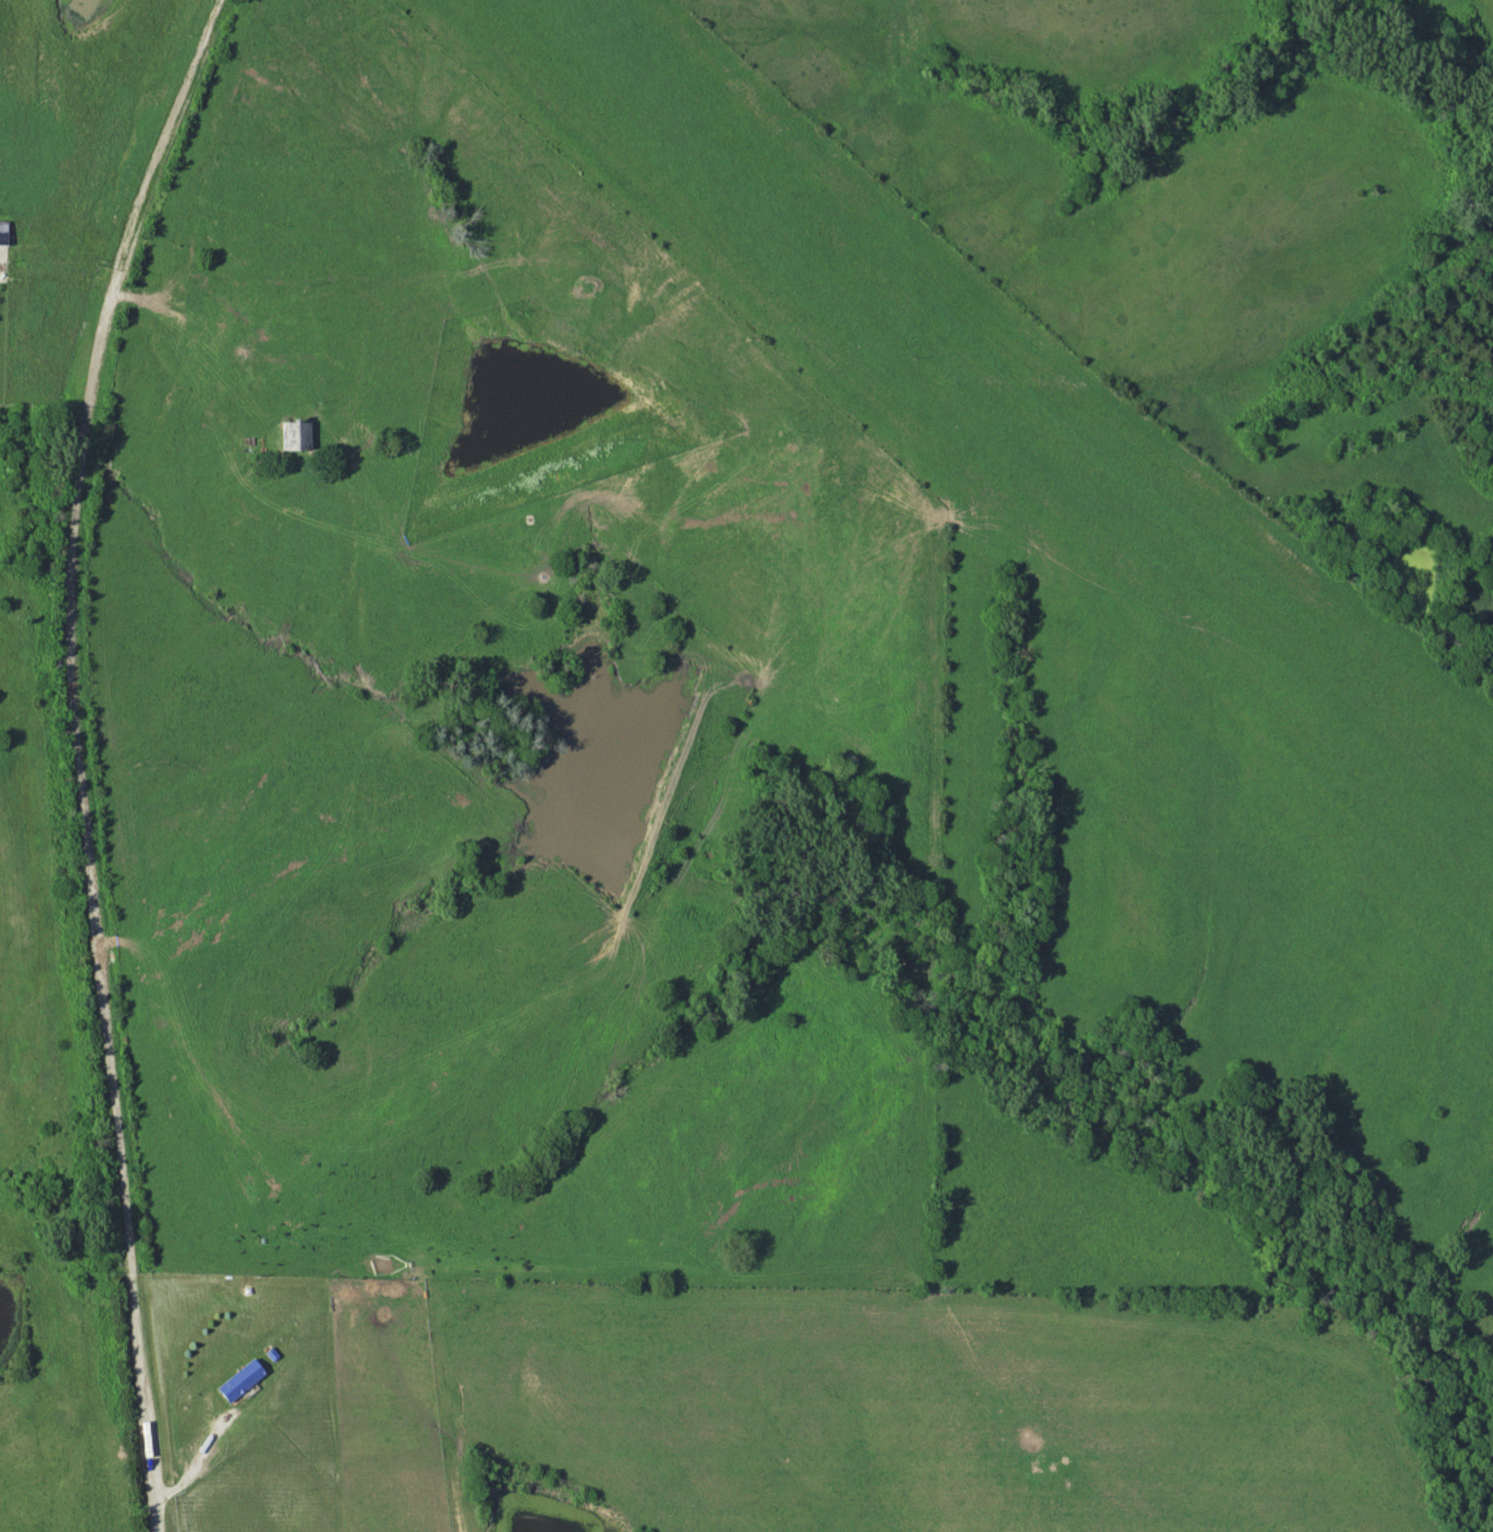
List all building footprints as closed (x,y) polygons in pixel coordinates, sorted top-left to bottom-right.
[(283,417),(283,449),(312,449),(312,417),(283,417)] [(258,1387),(254,1382),(267,1372),(255,1356),(218,1387),(231,1402),(248,1388),(251,1392),(258,1387)]
